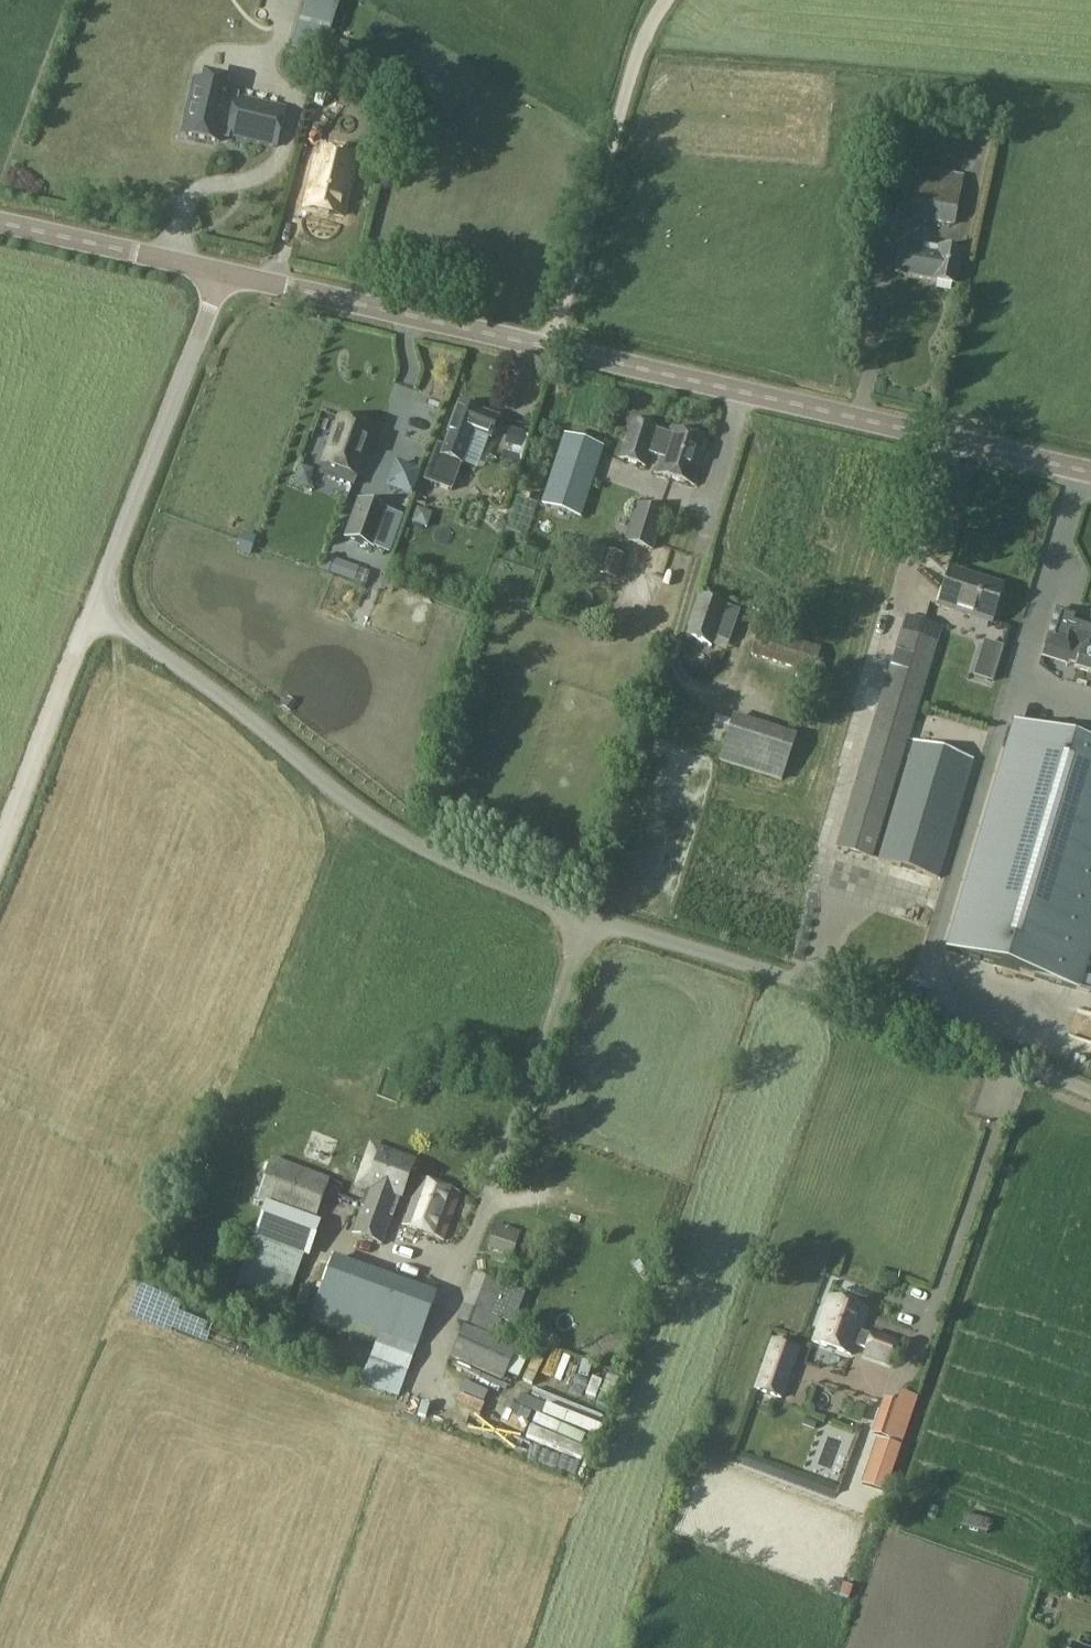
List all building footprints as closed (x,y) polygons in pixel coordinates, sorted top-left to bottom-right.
[(194,78),(180,136),(184,137),(221,145),(223,138),(223,135),(276,148),(285,108),(233,96),(235,88),(227,86),(228,78),(222,76),(204,72),(202,80),(194,78)] [(357,157),(319,149),(305,211),(343,220),(357,157)] [(221,170),(223,162),(216,160),(214,169),(221,170)] [(919,168),(910,218),(955,227),(964,177),(919,168)] [(900,248),(895,274),(956,286),(962,253),(923,246),(922,252),(900,248)] [(450,434),(444,448),(437,445),(424,482),(452,492),(471,442),(469,442),(473,433),(490,439),(497,420),(459,406),(449,434),(450,434)] [(668,436),(667,435),(655,431),(656,428),(631,420),(618,458),(643,466),(648,453),(659,457),(654,473),(694,486),(708,442),(670,430),(668,436)] [(353,489),(373,432),(340,421),(323,466),(340,472),(336,483),(353,489)] [(514,431),(510,446),(520,449),(524,434),(514,431)] [(563,437),(541,506),(581,520),(604,448),(563,437)] [(514,472),(518,457),(505,453),(501,468),(514,472)] [(388,511),(389,510),(359,499),(345,538),(375,549),(388,511)] [(663,515),(637,507),(626,545),(652,553),(663,515)] [(413,523),(425,527),(430,515),(417,510),(413,523)] [(388,511),(375,549),(390,554),(403,516),(388,511)] [(608,552),(601,575),(616,579),(622,557),(608,552)] [(354,582),(359,569),(334,560),(329,574),(354,582)] [(950,571),(939,608),(991,624),(1002,587),(950,571)] [(686,638),(713,647),(716,638),(728,642),(739,611),(699,598),(686,638)] [(1044,651),(1069,659),(1072,649),(1080,652),(1075,669),(1090,674),(1090,617),(1089,625),(1080,622),(1055,614),(1044,651)] [(904,616),(835,849),(873,861),(943,627),(904,616)] [(759,628),(750,656),(813,676),(821,648),(759,628)] [(1015,696),(1015,711),(1030,711),(1031,697),(1015,696)] [(775,780),(789,734),(720,713),(706,759),(775,780)] [(1006,745),(945,950),(1080,990),(1090,953),(1090,823),(1082,821),(1090,789),(1090,745),(1031,728),(1025,750),(1006,745)] [(913,743),(877,861),(938,880),(974,760),(913,743)] [(382,1245),(396,1204),(398,1204),(411,1166),(380,1155),(352,1234),(382,1245)] [(296,1215),(315,1222),(330,1180),(271,1158),(256,1201),(296,1215)] [(445,1242),(462,1195),(421,1180),(404,1227),(445,1242)] [(492,1220),(482,1240),(505,1250),(514,1231),(492,1220)] [(306,1253),(256,1235),(248,1258),(297,1277),(306,1253)] [(378,1274),(332,1257),(312,1312),(359,1329),(378,1274)] [(359,1329),(416,1350),(436,1294),(378,1274),(359,1329)] [(503,1286),(492,1318),(501,1321),(512,1325),(524,1293),(503,1286)] [(859,1333),(866,1311),(828,1298),(813,1342),(851,1355),(855,1344),(868,1349),(865,1355),(891,1364),(899,1342),(874,1333),(872,1338),(859,1333)] [(462,1307),(457,1322),(495,1336),(501,1321),(492,1318),(462,1307)] [(465,1326),(450,1358),(500,1380),(503,1381),(517,1349),(465,1326)] [(771,1340),(753,1391),(783,1402),(800,1350),(771,1340)] [(542,1379),(552,1357),(522,1344),(513,1366),(542,1379)] [(545,1382),(562,1390),(568,1378),(552,1370),(545,1382)] [(566,1392),(587,1401),(592,1392),(570,1382),(566,1392)] [(457,1386),(453,1395),(471,1403),(475,1394),(457,1386)] [(914,1409),(897,1404),(883,1399),(872,1434),(885,1438),(902,1444),(914,1409)] [(553,1426),(557,1415),(536,1408),(532,1419),(553,1426)] [(885,1493),(901,1448),(877,1440),(861,1484),(885,1493)]
